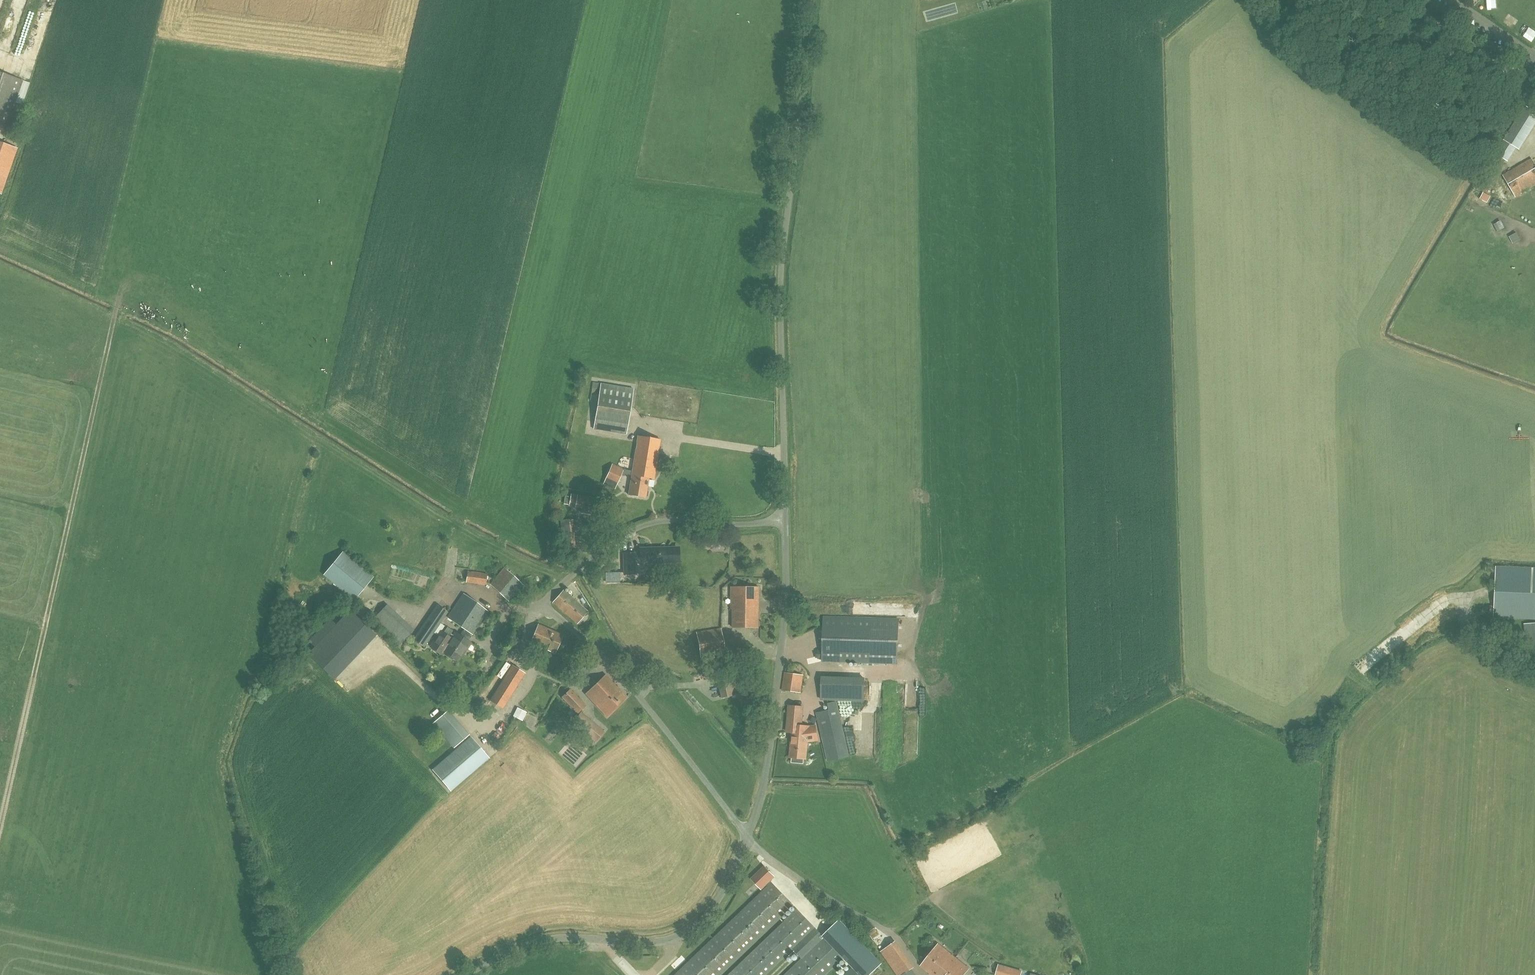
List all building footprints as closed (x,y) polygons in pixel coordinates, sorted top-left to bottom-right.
[(0,72),(0,130),(5,132),(23,80),(0,72)] [(1495,154),(1508,161),(1516,148),(1519,150),(1534,124),(1534,112),(1525,106),(1495,154)] [(1532,158),(1503,175),(1516,197),(1534,185),(1534,164),(1532,158)] [(1,193),(8,173),(0,170),(0,192),(1,193)] [(1485,190),(1483,197),(1491,200),(1494,193),(1485,190)] [(1501,229),(1507,225),(1502,218),(1496,222),(1501,229)] [(633,389),(601,383),(594,429),(626,434),(633,389)] [(632,475),(629,495),(646,498),(647,497),(648,496),(649,492),(647,491),(649,478),(655,479),(661,440),(638,436),(633,471),(632,475)] [(607,479),(618,483),(621,475),(624,476),(625,473),(632,475),(633,471),(624,469),(624,468),(613,463),(607,479)] [(597,499),(572,495),(570,505),(583,507),(582,513),(594,515),(597,499)] [(574,526),(561,527),(564,558),(577,557),(574,526)] [(649,563),(652,563),(668,562),(668,548),(649,548),(649,550),(641,550),(641,557),(646,557),(646,560),(649,560),(649,563)] [(355,600),(375,577),(344,551),(325,574),(355,600)] [(636,574),(635,553),(624,554),(625,574),(636,574)] [(509,601),(523,584),(505,567),(490,584),(509,601)] [(1496,567),(1494,601),(1490,601),(1490,609),(1493,609),(1493,617),(1534,619),(1534,568),(1496,567)] [(486,585),(488,573),(468,571),(466,582),(486,585)] [(733,598),(733,628),(758,628),(759,587),(731,587),(731,598),(733,598)] [(588,611),(564,590),(563,591),(553,602),(578,623),(588,611)] [(465,628),(471,633),(473,634),(488,611),(464,593),(448,617),(465,628)] [(402,643),(415,630),(388,604),(375,617),(402,643)] [(448,612),(438,605),(415,639),(425,646),(448,612)] [(899,620),(824,617),(822,661),(897,663),(899,620)] [(1526,656),(1534,655),(1534,623),(1524,624),(1526,656)] [(553,652),(554,651),(556,652),(563,635),(539,625),(532,641),(543,646),(542,647),(553,652)] [(456,632),(454,635),(452,633),(454,631),(448,627),(444,633),(442,631),(431,647),(435,649),(435,651),(438,653),(439,652),(442,655),(444,652),(448,654),(448,656),(453,659),(455,659),(458,661),(462,655),(463,655),(472,642),(469,640),(472,636),(470,634),(471,633),(465,628),(460,635),(456,632)] [(726,653),(722,629),(697,633),(701,656),(726,653)] [(528,668),(516,659),(496,688),(510,697),(528,668)] [(803,675),(785,673),(783,690),(801,693),(803,675)] [(736,694),(731,674),(718,677),(722,698),(736,694)] [(607,715),(626,697),(606,676),(587,693),(607,715)] [(865,679),(822,677),(821,699),(864,701),(865,679)] [(586,706),(580,699),(570,689),(562,696),(572,707),(578,713),(586,706)] [(827,758),(849,753),(837,701),(828,703),(829,710),(816,713),(827,758)] [(816,725),(808,726),(801,726),(803,707),(789,706),(787,728),(787,732),(792,733),(791,741),(790,757),(792,758),(792,762),(803,763),(804,759),(806,759),(807,742),(818,741),(816,725)] [(447,711),(434,722),(456,747),(469,735),(454,717),(453,717),(447,711)] [(603,731),(581,712),(573,721),(580,727),(576,731),(588,740),(591,736),(596,740),(603,731)] [(588,747),(570,733),(567,737),(584,751),(588,747)] [(489,758),(471,737),(434,770),(451,790),(489,758)] [(853,748),(863,745),(861,737),(850,741),(853,748)] [(492,752),(503,763),(507,760),(496,748),(492,752)] [(752,879),(761,888),(774,876),(765,866),(752,879)] [(771,884),(771,883),(769,885),(769,886),(676,974),(720,974),(793,905),(772,883),(771,884)] [(815,927),(805,917),(798,910),(730,974),(765,974),(792,949),(815,927)] [(824,937),(844,958),(844,957),(854,967),(862,974),(869,974),(881,963),(839,920),(823,936),(824,937)] [(876,946),(881,952),(897,974),(914,974),(910,970),(915,968),(896,941),(892,935),(876,946)] [(802,959),(785,974),(825,974),(844,958),(824,937),(802,959)] [(794,950),(801,957),(810,949),(803,941),(794,950)] [(921,966),(932,974),(964,974),(969,969),(956,958),(938,945),(921,966)] [(999,966),(996,974),(1021,974),(1022,972),(999,966)] [(845,974),(862,974),(854,967),(845,974)]
